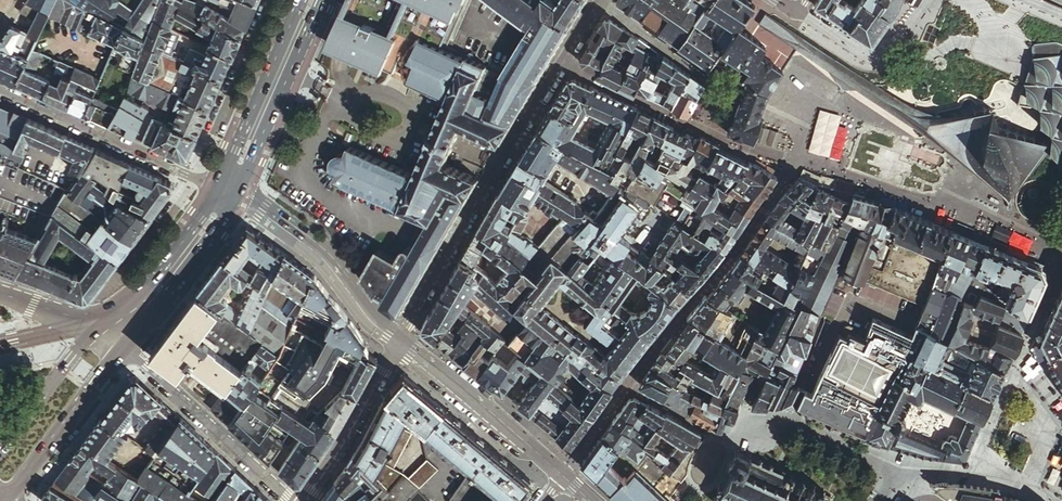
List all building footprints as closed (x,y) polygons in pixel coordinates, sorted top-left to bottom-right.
[(19,11),(34,18),(27,32),(10,24),(0,40),(0,77),(14,84),(31,48),(54,0),(27,0),(19,11)] [(68,0),(54,0),(31,48),(43,53),(56,59),(59,60),(74,67),(70,77),(78,81),(83,71),(100,78),(114,44),(123,27),(68,0)] [(123,27),(144,38),(150,21),(134,11),(118,0),(68,0),(123,27)] [(150,21),(158,0),(141,0),(134,11),(150,21)] [(240,38),(182,5),(173,0),(160,0),(153,19),(170,28),(175,16),(208,35),(203,45),(207,47),(216,51),(231,59),(236,47),(240,38)] [(245,27),(204,4),(191,0),(183,0),(182,1),(180,0),(173,0),(182,5),(240,38),(245,27)] [(250,15),(256,1),(254,0),(224,0),(250,15)] [(500,142),(535,84),(552,57),(553,55),(554,53),(568,28),(531,0),(495,0),(532,27),(504,72),(492,97),(476,90),(487,64),(466,55),(465,58),(439,47),(418,39),(419,36),(418,36),(417,38),(407,62),(409,62),(410,59),(418,62),(411,80),(408,79),(407,80),(448,98),(416,174),(349,146),(346,153),(343,153),(339,153),(337,154),(335,156),(333,160),(332,163),(333,166),(334,168),(337,171),(338,172),(335,179),(431,220),(413,251),(396,281),(414,291),(479,178),(444,163),(461,125),(500,142)] [(439,47),(454,12),(439,6),(425,0),(348,0),(333,34),(357,45),(352,56),(354,58),(355,59),(357,60),(358,60),(360,59),(363,52),(367,53),(364,61),(391,73),(407,34),(417,38),(418,36),(419,36),(418,39),(439,47)] [(439,6),(454,12),(459,0),(442,0),(439,6)] [(568,28),(569,28),(584,3),(586,0),(562,0),(558,5),(553,2),(551,4),(546,0),(531,0),(568,28)] [(639,19),(651,0),(616,0),(615,2),(639,19)] [(707,0),(651,0),(639,19),(677,45),(707,0)] [(731,35),(736,27),(752,4),(746,0),(707,0),(677,45),(708,67),(721,48),(730,34),(731,35)] [(814,4),(830,14),(849,27),(863,36),(871,42),(883,26),(890,15),(898,4),(899,0),(859,0),(855,6),(846,0),(817,0),(814,4)] [(928,128),(931,122),(926,119),(921,118),(915,114),(882,92),(866,82),(858,76),(805,42),(803,40),(763,14),(760,13),(758,17),(754,21),(790,45),(796,49),(838,77),(904,120),(924,132),(924,133),(928,128)] [(615,38),(623,28),(608,18),(602,19),(600,22),(596,27),(597,28),(615,38)] [(145,38),(143,45),(161,53),(171,28),(170,28),(153,19),(146,39),(145,38)] [(133,73),(143,45),(145,38),(144,38),(123,27),(114,44),(125,49),(117,67),(133,73)] [(744,32),(736,27),(731,35),(730,34),(721,48),(730,55),(748,67),(757,54),(763,45),(744,32)] [(615,38),(597,28),(592,36),(583,51),(578,59),(581,64),(595,70),(601,61),(591,55),(595,49),(598,42),(608,48),(615,38)] [(636,37),(623,28),(615,38),(608,48),(604,55),(601,61),(595,70),(593,73),(620,87),(631,93),(633,88),(640,75),(624,67),(623,70),(609,63),(613,57),(621,42),(630,48),(636,37)] [(636,37),(630,48),(630,49),(630,50),(630,51),(631,52),(631,53),(632,54),(626,63),(624,67),(640,75),(642,70),(650,73),(659,53),(636,37)] [(621,42),(613,57),(626,63),(632,54),(631,53),(631,52),(630,51),(630,50),(630,49),(630,48),(621,42)] [(1060,45),(1055,43),(1052,43),(1040,44),(1034,44),(1033,45),(1032,46),(1031,47),(1031,48),(1033,58),(1061,54),(1061,46),(1060,45)] [(213,98),(222,79),(183,63),(161,53),(143,45),(133,73),(132,75),(133,76),(156,85),(178,95),(209,108),(213,98)] [(229,63),(231,59),(216,51),(207,47),(204,54),(189,49),(183,63),(222,79),(227,66),(229,63)] [(43,53),(31,48),(14,84),(38,95),(43,97),(50,81),(34,73),(43,53)] [(591,55),(601,61),(604,55),(595,49),(591,55)] [(642,70),(640,75),(633,88),(652,98),(670,106),(688,73),(659,53),(650,73),(642,70)] [(740,79),(744,81),(765,94),(781,71),(757,54),(748,67),(740,79)] [(1033,58),(1029,71),(1024,84),(1016,103),(1035,105),(1038,111),(1037,120),(1046,128),(1050,140),(1056,157),(1059,166),(1061,163),(1061,54),(1033,58)] [(613,57),(609,63),(623,70),(624,67),(626,63),(613,57)] [(59,104),(67,84),(70,77),(74,67),(59,60),(54,70),(50,81),(43,97),(59,104)] [(72,110),(84,115),(92,96),(100,78),(83,71),(78,81),(75,88),(67,108),(72,110)] [(687,112),(703,83),(688,73),(670,106),(676,109),(686,114),(687,112)] [(156,85),(133,76),(128,90),(133,93),(145,100),(146,100),(149,102),(168,110),(170,106),(173,107),(178,95),(156,85)] [(559,91),(549,107),(571,119),(590,85),(571,76),(566,78),(559,91)] [(725,125),(723,131),(749,142),(757,122),(759,116),(756,115),(758,111),(760,106),(761,104),(765,94),(744,81),(739,92),(725,125)] [(59,104),(67,108),(75,88),(67,84),(59,104)] [(636,107),(608,94),(605,93),(590,85),(571,119),(549,107),(543,116),(536,128),(606,166),(636,107)] [(133,93),(131,98),(141,103),(145,100),(133,93)] [(199,129),(209,108),(178,95),(173,107),(180,110),(174,123),(169,121),(167,124),(196,137),(198,134),(199,129)] [(92,96),(84,115),(89,118),(98,100),(99,99),(92,96)] [(108,126),(133,138),(144,112),(146,111),(149,107),(141,103),(140,104),(125,96),(108,126)] [(104,124),(107,126),(117,107),(99,99),(98,100),(89,118),(104,124)] [(3,151),(10,154),(26,118),(0,106),(0,149),(3,151)] [(642,110),(636,107),(606,166),(611,169),(608,174),(619,180),(621,176),(627,163),(631,157),(621,152),(631,130),(641,135),(652,115),(642,110)] [(133,138),(142,142),(152,118),(153,117),(146,111),(144,112),(133,138)] [(924,133),(924,132),(923,138),(926,138),(956,159),(1000,189),(1004,193),(1006,195),(1007,198),(1009,204),(1010,204),(1010,199),(1011,196),(1012,193),(1015,188),(1039,156),(1044,147),(996,131),(990,113),(940,122),(940,119),(938,118),(936,118),(934,119),(933,121),(932,121),(930,120),(929,119),(928,116),(927,116),(926,119),(931,122),(928,128),(924,133)] [(657,118),(652,115),(641,135),(640,139),(648,143),(650,144),(654,137),(659,140),(668,123),(664,121),(657,118)] [(3,151),(0,158),(0,160),(17,167),(29,139),(55,151),(58,145),(60,145),(64,135),(26,118),(10,154),(3,151)] [(152,118),(142,142),(143,142),(152,146),(162,123),(152,118)] [(187,158),(196,137),(167,124),(169,121),(164,119),(162,123),(152,146),(181,159),(187,158)] [(830,156),(838,127),(818,121),(810,150),(830,156)] [(586,215),(579,223),(551,257),(566,270),(578,254),(591,240),(601,247),(615,232),(617,230),(637,195),(656,205),(668,183),(659,177),(663,170),(672,153),(679,155),(690,133),(682,129),(671,124),(668,123),(659,140),(655,147),(650,144),(648,143),(643,160),(641,160),(635,171),(633,175),(628,185),(621,181),(619,180),(612,191),(603,204),(597,211),(593,215),(589,211),(586,215)] [(540,175),(543,176),(556,155),(576,168),(576,171),(587,178),(590,177),(612,191),(619,180),(608,174),(611,169),(606,166),(536,128),(529,140),(518,157),(542,171),(540,175)] [(640,139),(641,135),(631,130),(621,152),(631,157),(640,139)] [(696,136),(690,133),(679,155),(687,160),(699,137),(696,136)] [(93,148),(64,135),(60,145),(58,145),(55,151),(57,152),(58,150),(74,158),(70,166),(81,171),(93,148)] [(699,136),(699,137),(687,160),(679,155),(672,153),(663,170),(672,176),(689,185),(696,177),(685,171),(690,162),(693,161),(703,167),(706,164),(706,163),(716,146),(717,144),(699,136)] [(654,137),(650,144),(655,147),(659,140),(654,137)] [(640,139),(631,157),(627,163),(632,166),(631,167),(632,169),(635,171),(641,160),(643,160),(648,143),(640,139)] [(738,175),(747,162),(735,156),(720,148),(716,146),(706,163),(722,171),(714,182),(726,189),(732,181),(737,174),(738,175)] [(129,164),(95,149),(82,173),(81,174),(114,198),(121,183),(129,164)] [(538,184),(543,177),(543,176),(540,175),(542,171),(518,157),(516,161),(511,169),(538,184)] [(0,160),(0,197),(49,218),(51,214),(65,192),(64,191),(53,183),(45,180),(17,167),(0,160)] [(748,160),(747,162),(738,175),(737,174),(732,181),(759,198),(767,188),(776,177),(767,171),(753,163),(748,160)] [(706,164),(703,167),(700,173),(714,182),(722,171),(706,163),(706,164)] [(158,177),(129,164),(121,183),(129,187),(130,187),(132,186),(135,183),(138,184),(138,185),(148,190),(158,177)] [(523,208),(524,207),(530,197),(538,184),(511,169),(505,179),(497,192),(523,208)] [(672,176),(663,170),(659,177),(668,183),(672,176)] [(719,192),(722,194),(726,189),(714,182),(700,173),(696,177),(689,185),(683,191),(696,199),(693,203),(694,203),(706,210),(708,211),(706,214),(710,217),(717,206),(712,203),(719,192)] [(64,191),(65,192),(132,242),(142,228),(152,216),(115,199),(115,198),(114,198),(81,174),(76,181),(75,181),(74,181),(71,179),(64,191)] [(668,183),(656,205),(655,205),(662,210),(673,192),(680,196),(683,191),(689,185),(672,176),(668,183)] [(805,205),(816,185),(807,180),(799,176),(786,189),(805,205)] [(115,199),(152,216),(163,201),(167,195),(172,189),(170,183),(158,177),(148,190),(138,185),(138,184),(135,183),(132,186),(130,187),(129,187),(121,183),(114,198),(115,198),(115,199)] [(538,184),(530,197),(557,213),(562,207),(572,195),(543,177),(538,184)] [(759,198),(732,181),(726,189),(722,194),(722,195),(734,203),(749,213),(755,204),(759,198)] [(817,184),(816,185),(805,205),(804,207),(813,212),(815,211),(818,204),(826,207),(834,189),(826,186),(817,184)] [(804,207),(805,205),(786,189),(785,191),(776,202),(765,217),(810,241),(820,222),(823,215),(815,211),(813,212),(804,207)] [(810,241),(806,250),(814,254),(820,257),(832,233),(833,232),(851,193),(843,191),(837,189),(834,189),(826,207),(823,215),(820,222),(810,241)] [(683,191),(680,196),(693,205),(694,203),(693,203),(696,199),(683,191)] [(132,242),(65,192),(51,214),(117,262),(125,251),(132,242)] [(517,217),(523,208),(497,192),(495,194),(487,208),(476,228),(498,247),(506,235),(512,225),(503,220),(508,212),(517,217)] [(858,195),(851,193),(833,232),(844,238),(863,197),(861,196),(858,195)] [(562,207),(566,211),(579,223),(586,215),(589,211),(576,199),(577,198),(572,195),(562,207)] [(816,311),(820,313),(834,283),(839,272),(858,228),(860,228),(873,199),(868,198),(863,197),(844,238),(833,232),(832,233),(820,257),(813,270),(812,273),(797,303),(816,311)] [(885,202),(873,199),(860,228),(858,228),(839,272),(848,276),(862,282),(864,279),(870,263),(880,267),(897,228),(894,227),(887,224),(895,205),(885,202)] [(748,215),(749,213),(734,203),(730,209),(745,219),(748,215)] [(897,206),(895,205),(887,224),(894,227),(902,208),(899,207),(897,206)] [(745,219),(730,209),(727,213),(717,206),(710,217),(713,218),(724,225),(735,232),(739,227),(745,219)] [(517,218),(525,223),(529,214),(529,212),(528,210),(524,207),(523,208),(517,217),(517,218)] [(897,228),(905,209),(902,208),(894,227),(897,228)] [(870,263),(864,279),(922,303),(953,229),(944,225),(929,219),(928,219),(919,215),(917,214),(905,209),(897,228),(880,267),(870,263)] [(797,222),(784,211),(784,213),(796,223),(797,222)] [(682,223),(693,230),(700,219),(689,212),(682,223)] [(699,234),(723,250),(730,240),(735,232),(724,225),(718,234),(707,226),(713,218),(710,217),(706,214),(704,213),(700,219),(693,230),(699,234)] [(106,277),(117,262),(51,214),(49,218),(35,240),(35,241),(28,252),(15,275),(83,302),(89,300),(106,277)] [(799,265),(806,250),(810,241),(765,217),(759,225),(753,235),(747,243),(740,253),(762,268),(756,280),(783,295),(784,295),(794,274),(799,265)] [(520,233),(525,223),(517,218),(512,225),(506,235),(529,255),(537,245),(520,233)] [(693,248),(701,254),(713,263),(719,255),(723,250),(699,234),(693,230),(682,223),(675,218),(667,231),(676,236),(683,241),(693,248)] [(266,292),(273,278),(285,253),(263,237),(247,226),(221,260),(248,279),(254,283),(266,292)] [(1,227),(0,230),(0,269),(5,271),(4,267),(11,255),(10,254),(16,245),(23,235),(1,227)] [(536,280),(533,278),(529,274),(521,266),(529,255),(506,235),(498,247),(476,228),(469,241),(460,257),(473,265),(474,262),(483,246),(508,266),(494,280),(518,302),(536,280)] [(923,304),(915,323),(929,329),(950,278),(952,279),(959,263),(970,237),(961,233),(953,229),(922,303),(923,304)] [(661,240),(676,251),(683,241),(676,236),(667,231),(661,240)] [(626,266),(634,257),(634,256),(633,255),(624,248),(628,243),(615,232),(601,247),(611,255),(626,266)] [(23,235),(16,245),(28,252),(35,241),(23,235)] [(976,239),(970,237),(959,263),(974,269),(975,266),(985,243),(978,240),(976,239)] [(661,240),(648,259),(690,289),(697,282),(705,273),(705,272),(693,263),(676,251),(661,240)] [(624,248),(633,255),(636,251),(628,243),(624,248)] [(995,247),(985,243),(975,266),(993,274),(1004,251),(995,247)] [(396,281),(413,251),(412,251),(412,248),(412,246),(409,244),(407,245),(406,246),(405,247),(399,257),(380,246),(379,248),(378,248),(364,273),(364,274),(363,276),(377,295),(385,299),(396,281)] [(28,252),(16,245),(10,254),(11,255),(4,267),(5,271),(15,275),(28,252)] [(611,255),(601,247),(597,252),(608,260),(611,255)] [(1027,312),(1038,289),(1045,275),(1040,266),(1035,264),(1004,251),(993,274),(989,281),(984,288),(982,293),(1004,302),(1027,312)] [(597,252),(589,262),(581,273),(592,281),(608,260),(597,252)] [(248,331),(262,341),(278,353),(280,349),(297,313),(301,304),(315,275),(314,275),(299,264),(285,253),(273,278),(300,298),(293,306),(290,304),(286,309),(288,310),(281,318),(261,303),(248,331)] [(736,259),(731,266),(756,280),(762,268),(740,253),(736,259)] [(581,273),(589,262),(578,254),(566,270),(588,286),(592,281),(581,273)] [(713,263),(701,254),(693,263),(705,272),(709,268),(713,263)] [(626,266),(611,255),(608,260),(592,281),(588,286),(603,298),(650,336),(661,322),(677,303),(626,266)] [(505,318),(514,307),(518,302),(494,280),(474,262),(473,265),(460,257),(445,282),(437,296),(428,312),(440,320),(443,316),(448,320),(452,314),(457,318),(461,321),(466,323),(468,324),(475,330),(481,335),(479,338),(484,342),(494,349),(502,339),(503,339),(505,336),(461,302),(472,287),(505,318)] [(566,270),(551,257),(533,278),(536,280),(518,302),(514,307),(521,314),(526,319),(556,346),(571,358),(578,348),(586,338),(577,332),(576,333),(538,304),(556,280),(584,302),(574,313),(575,317),(583,324),(603,298),(588,286),(566,270)] [(634,257),(626,266),(677,303),(683,297),(690,289),(648,259),(645,265),(634,257)] [(93,261),(88,258),(83,265),(84,266),(78,274),(77,276),(81,277),(93,261)] [(195,294),(195,295),(221,312),(226,306),(225,302),(219,296),(230,281),(237,286),(243,287),(244,284),(248,279),(221,260),(215,267),(200,287),(195,294)] [(929,329),(933,331),(940,335),(947,338),(962,301),(959,299),(964,288),(972,273),(974,269),(959,263),(952,279),(950,278),(929,329)] [(794,274),(784,295),(796,302),(797,303),(812,273),(799,265),(794,274)] [(756,280),(731,266),(715,286),(707,296),(724,308),(732,297),(740,301),(747,288),(779,305),(765,332),(758,328),(755,336),(765,341),(780,347),(789,328),(785,326),(796,302),(784,295),(783,295),(756,280)] [(993,274),(975,266),(974,269),(972,273),(989,281),(993,274)] [(839,272),(834,283),(843,287),(848,276),(839,272)] [(339,308),(315,275),(301,304),(330,321),(325,329),(360,348),(364,340),(363,339),(348,320),(339,308)] [(254,283),(248,279),(244,284),(251,290),(254,283)] [(402,312),(414,291),(396,281),(385,299),(383,303),(397,313),(402,312)] [(234,322),(248,331),(261,303),(266,292),(254,283),(251,290),(238,314),(234,322)] [(976,293),(964,288),(959,299),(962,301),(964,299),(975,304),(982,293),(984,288),(979,286),(976,293)] [(1059,295),(1051,312),(1044,329),(1040,337),(1041,339),(1045,346),(1048,351),(1049,353),(1058,348),(1061,345),(1061,288),(1059,295)] [(947,338),(950,340),(974,353),(976,354),(981,343),(963,335),(975,308),(997,318),(1004,302),(982,293),(975,304),(964,299),(962,301),(947,338)] [(221,312),(195,295),(182,312),(162,339),(149,356),(177,377),(188,363),(217,385),(225,391),(226,389),(259,344),(262,341),(248,331),(234,322),(221,312)] [(724,308),(707,296),(699,306),(688,318),(690,319),(715,335),(716,335),(731,313),(724,308)] [(603,298),(583,324),(611,346),(605,353),(625,369),(633,358),(644,345),(650,336),(603,298)] [(816,311),(797,303),(796,302),(785,326),(789,328),(809,338),(811,331),(802,327),(808,315),(814,317),(816,311)] [(1028,313),(1027,312),(1004,302),(997,318),(996,322),(1019,332),(1021,325),(1023,322),(1024,323),(1028,313)] [(226,306),(221,312),(234,322),(238,314),(226,306)] [(996,322),(997,318),(975,308),(963,335),(981,343),(986,345),(986,344),(996,322)] [(440,320),(428,312),(424,318),(420,326),(422,331),(428,336),(433,340),(441,329),(445,324),(448,320),(443,316),(440,320)] [(239,409),(228,423),(269,460),(282,442),(267,429),(276,416),(284,405),(275,399),(283,388),(295,397),(298,393),(305,398),(322,375),(333,353),(355,364),(361,352),(362,350),(360,348),(325,329),(297,313),(280,349),(278,353),(276,356),(268,367),(261,378),(248,396),(244,402),(239,409)] [(735,314),(731,313),(716,335),(729,343),(733,346),(746,322),(735,314)] [(449,328),(457,318),(452,314),(448,320),(445,324),(449,328)] [(872,316),(866,334),(898,348),(907,352),(909,353),(912,354),(919,341),(927,345),(933,331),(929,329),(915,323),(911,334),(872,316)] [(448,351),(468,324),(466,323),(461,321),(457,318),(449,328),(452,330),(448,335),(441,329),(433,340),(441,346),(448,351)] [(576,404),(591,416),(602,402),(611,389),(571,358),(556,346),(526,319),(517,331),(533,344),(529,349),(513,336),(507,343),(517,351),(554,382),(566,366),(590,386),(576,404)] [(715,335),(690,319),(685,327),(678,335),(693,345),(696,341),(706,347),(704,352),(719,360),(729,366),(738,372),(739,369),(746,354),(733,346),(729,343),(716,335),(715,335)] [(755,336),(758,328),(746,322),(733,346),(746,354),(747,353),(755,336)] [(996,322),(986,344),(1009,354),(1012,347),(1019,332),(996,322)] [(445,324),(441,329),(448,335),(452,330),(449,328),(445,324)] [(475,330),(468,324),(448,351),(455,357),(458,359),(461,361),(473,346),(466,341),(475,330)] [(802,353),(809,338),(789,328),(780,347),(776,355),(783,359),(788,347),(802,353)] [(473,346),(479,338),(481,335),(475,330),(466,341),(473,346)] [(533,344),(517,331),(513,336),(529,349),(533,344)] [(838,333),(809,391),(801,409),(835,424),(851,431),(862,436),(875,409),(874,408),(891,372),(897,375),(907,352),(898,348),(866,334),(864,339),(848,331),(846,335),(845,334),(845,336),(838,333)] [(967,381),(992,394),(999,379),(1003,368),(980,355),(976,354),(974,353),(966,369),(942,357),(950,340),(947,338),(940,335),(933,331),(927,345),(921,358),(930,363),(967,381)] [(693,345),(678,335),(676,338),(674,341),(665,353),(692,372),(691,375),(696,378),(702,381),(706,384),(713,387),(717,390),(722,379),(729,366),(719,360),(711,374),(699,367),(684,359),(693,345)] [(725,400),(724,401),(738,405),(738,404),(753,373),(764,378),(771,364),(756,357),(765,341),(755,336),(747,353),(746,354),(739,369),(738,372),(725,400)] [(468,367),(475,372),(488,357),(479,349),(484,342),(479,338),(473,346),(461,361),(468,367)] [(605,353),(604,352),(600,357),(594,353),(590,349),(594,344),(586,338),(578,348),(594,360),(601,366),(618,379),(621,375),(622,374),(625,369),(605,353)] [(667,343),(661,350),(665,353),(674,341),(670,338),(667,343)] [(517,351),(507,343),(503,339),(502,339),(494,349),(491,352),(492,353),(499,345),(505,351),(499,359),(506,365),(517,351)] [(974,353),(950,340),(942,357),(966,369),(974,353)] [(696,341),(693,345),(704,352),(706,347),(696,341)] [(772,364),(776,355),(780,347),(765,341),(756,357),(771,364),(772,364)] [(917,356),(921,358),(927,345),(919,341),(912,354),(917,356)] [(488,357),(491,352),(494,349),(484,342),(479,349),(488,357)] [(980,355),(1003,368),(1006,361),(1009,354),(986,344),(986,345),(981,343),(976,354),(980,355)] [(259,344),(226,389),(232,394),(244,402),(248,396),(261,378),(249,369),(257,359),(268,367),(276,356),(259,344)] [(600,357),(604,352),(594,344),(590,349),(594,353),(600,357)] [(785,370),(793,374),(802,353),(788,347),(783,359),(776,355),(772,364),(785,370)] [(571,358),(611,389),(614,385),(618,379),(601,366),(595,372),(589,367),(594,360),(578,348),(571,358)] [(1058,348),(1049,353),(1047,355),(1055,375),(1059,380),(1061,384),(1061,354),(1058,348)] [(691,375),(692,372),(665,353),(661,350),(656,357),(650,366),(671,381),(670,381),(681,388),(680,391),(687,396),(691,389),(685,386),(691,375)] [(511,399),(529,414),(552,384),(554,382),(517,351),(506,365),(491,384),(505,395),(506,393),(502,390),(518,369),(523,373),(522,375),(522,376),(524,378),(526,378),(528,377),(534,382),(517,402),(512,398),(511,399)] [(368,372),(375,360),(374,359),(375,357),(367,352),(366,354),(361,352),(355,364),(343,387),(355,394),(368,372)] [(484,379),(491,384),(506,365),(499,359),(492,353),(491,352),(488,357),(475,372),(484,379)] [(921,358),(917,356),(912,354),(909,353),(907,352),(897,375),(891,372),(874,408),(875,409),(862,436),(863,436),(891,444),(924,454),(959,460),(964,457),(964,456),(967,457),(971,447),(992,394),(967,381),(930,363),(921,358)] [(283,388),(275,399),(284,405),(309,424),(314,416),(315,416),(320,411),(327,404),(343,387),(355,364),(333,353),(322,375),(305,398),(298,393),(295,397),(283,388)] [(795,384),(803,388),(818,357),(816,356),(815,359),(807,355),(795,384)] [(601,366),(594,360),(589,367),(595,372),(601,366)] [(785,370),(772,364),(771,364),(764,378),(752,404),(764,405),(769,405),(785,370)] [(570,399),(576,404),(590,386),(566,366),(554,382),(552,384),(570,399)] [(671,381),(650,366),(648,368),(645,373),(668,386),(670,381),(671,381)] [(719,414),(724,401),(725,400),(738,372),(729,366),(722,379),(727,382),(721,392),(717,390),(713,387),(708,398),(701,394),(696,392),(691,389),(687,396),(695,401),(689,412),(689,413),(693,415),(708,423),(710,424),(714,426),(719,414)] [(774,405),(778,406),(788,384),(793,374),(785,370),(769,405),(774,405)] [(360,441),(352,454),(388,486),(402,472),(392,466),(411,432),(401,427),(407,415),(425,430),(445,408),(424,390),(403,373),(384,396),(375,413),(360,441)] [(652,391),(661,397),(662,395),(668,386),(645,373),(643,376),(639,381),(639,384),(652,391)] [(117,396),(100,418),(119,430),(125,422),(127,423),(129,424),(130,424),(132,425),(133,424),(134,424),(135,424),(136,423),(137,422),(138,421),(139,420),(140,419),(148,407),(163,420),(143,446),(155,453),(161,445),(179,417),(162,401),(137,377),(131,377),(120,392),(117,396)] [(702,381),(696,378),(691,389),(696,392),(702,381)] [(681,388),(670,381),(668,386),(662,395),(675,402),(680,391),(681,388)] [(702,381),(696,392),(701,394),(706,384),(702,381)] [(580,432),(591,416),(576,404),(570,399),(552,384),(529,414),(557,435),(570,445),(580,432)] [(782,406),(786,406),(794,386),(788,384),(778,406),(782,406)] [(793,406),(803,388),(795,384),(794,386),(786,406),(789,406),(793,406)] [(348,407),(355,394),(343,387),(327,404),(331,408),(324,415),(320,411),(315,416),(335,430),(348,407)] [(801,409),(809,391),(806,390),(803,388),(793,406),(796,407),(797,408),(801,409)] [(675,402),(674,404),(679,406),(689,412),(695,401),(687,396),(680,391),(675,402)] [(662,395),(661,397),(663,398),(666,399),(674,404),(675,402),(662,395)] [(239,409),(221,396),(212,408),(217,413),(228,423),(239,409)] [(635,415),(644,403),(633,396),(628,397),(621,407),(611,421),(629,434),(642,443),(653,428),(648,425),(641,434),(638,431),(629,425),(635,415)] [(738,405),(724,401),(719,414),(714,426),(720,429),(725,416),(733,419),(735,413),(738,405)] [(653,428),(663,414),(648,405),(644,403),(635,415),(644,422),(648,425),(653,428)] [(318,456),(335,430),(315,416),(314,416),(309,424),(284,405),(276,416),(292,428),(302,435),(300,437),(278,469),(295,484),(300,483),(318,456)] [(445,408),(425,430),(455,456),(454,458),(455,460),(455,461),(457,463),(467,472),(449,498),(448,499),(448,500),(519,500),(532,482),(513,465),(461,421),(445,408)] [(689,458),(693,452),(694,450),(704,435),(665,412),(663,414),(653,428),(642,443),(646,446),(647,446),(653,451),(651,454),(669,468),(668,469),(680,478),(687,469),(688,463),(689,458)] [(641,434),(648,425),(644,422),(635,415),(629,425),(638,431),(641,434)] [(267,429),(282,442),(290,430),(292,428),(276,416),(267,429)] [(729,430),(733,419),(725,416),(720,429),(727,431),(729,430)] [(199,475),(216,451),(197,433),(179,417),(161,445),(199,475)] [(92,429),(81,443),(107,460),(124,434),(119,430),(100,418),(92,429)] [(605,428),(600,435),(617,447),(618,448),(626,454),(631,447),(624,442),(629,434),(611,421),(605,428)] [(290,430),(300,437),(302,435),(292,428),(290,430)] [(636,461),(646,446),(642,443),(629,434),(624,442),(631,447),(626,454),(636,461)] [(617,447),(600,435),(591,447),(580,462),(587,469),(596,476),(618,448),(617,447)] [(73,455),(68,460),(87,472),(93,463),(109,474),(116,465),(107,460),(81,443),(73,455)] [(143,446),(126,472),(138,479),(148,464),(155,453),(143,446)] [(680,478),(668,469),(669,468),(651,454),(653,451),(647,446),(646,446),(636,461),(626,454),(618,448),(596,476),(607,487),(618,497),(622,500),(679,500),(672,494),(669,492),(680,478)] [(733,452),(735,453),(732,460),(731,461),(730,461),(729,462),(728,462),(727,463),(726,464),(719,478),(718,481),(718,482),(717,483),(717,484),(717,486),(718,488),(719,489),(715,497),(713,496),(712,498),(715,499),(714,500),(715,500),(714,500),(717,500),(718,500),(827,500),(829,497),(831,497),(831,496),(830,495),(830,494),(829,493),(828,495),(824,493),(825,490),(822,489),(821,492),(813,488),(815,486),(812,485),(811,487),(804,483),(805,481),(802,480),(801,482),(793,478),(794,476),(791,475),(790,477),(783,473),(784,471),(781,470),(780,472),(771,468),(772,466),(769,465),(769,467),(761,463),(762,461),(760,460),(759,462),(751,458),(751,456),(749,455),(748,457),(738,452),(739,450),(737,449),(736,451),(734,450),(733,452)] [(182,500),(210,500),(233,467),(224,459),(216,451),(199,475),(188,492),(182,500)] [(402,472),(388,486),(352,454),(348,459),(343,467),(376,499),(378,497),(384,491),(393,500),(401,500),(404,499),(416,488),(406,477),(402,472)] [(426,458),(406,477),(416,488),(437,468),(426,458)] [(68,460),(61,470),(47,488),(42,495),(43,500),(44,500),(90,500),(95,492),(102,482),(87,472),(68,460)] [(142,481),(160,492),(173,500),(182,500),(188,492),(160,472),(148,464),(138,479),(142,481)] [(103,483),(129,499),(129,500),(142,481),(138,479),(126,472),(116,465),(109,474),(103,483)] [(210,500),(231,500),(239,489),(245,492),(239,500),(251,500),(258,490),(241,475),(233,467),(210,500)] [(333,482),(344,492),(352,500),(374,500),(376,499),(343,467),(338,474),(333,482)] [(128,500),(154,500),(160,492),(142,481),(129,500),(129,499),(128,500)] [(129,499),(103,483),(102,482),(95,492),(109,500),(128,500),(129,499)] [(333,482),(325,493),(320,500),(337,500),(344,492),(333,482)] [(938,484),(938,489),(954,500),(1024,500),(1021,500),(1017,499),(1013,498),(1008,497),(1000,495),(1001,491),(991,488),(986,488),(982,487),(977,486),(973,486),(969,485),(964,485),(938,484)] [(417,488),(406,500),(407,500),(430,500),(417,488)] [(266,498),(258,490),(251,500),(269,500),(266,498)] [(384,491),(378,497),(381,500),(393,500),(384,491)] [(90,500),(109,500),(95,492),(90,500)] [(160,492),(154,500),(173,500),(160,492)]
